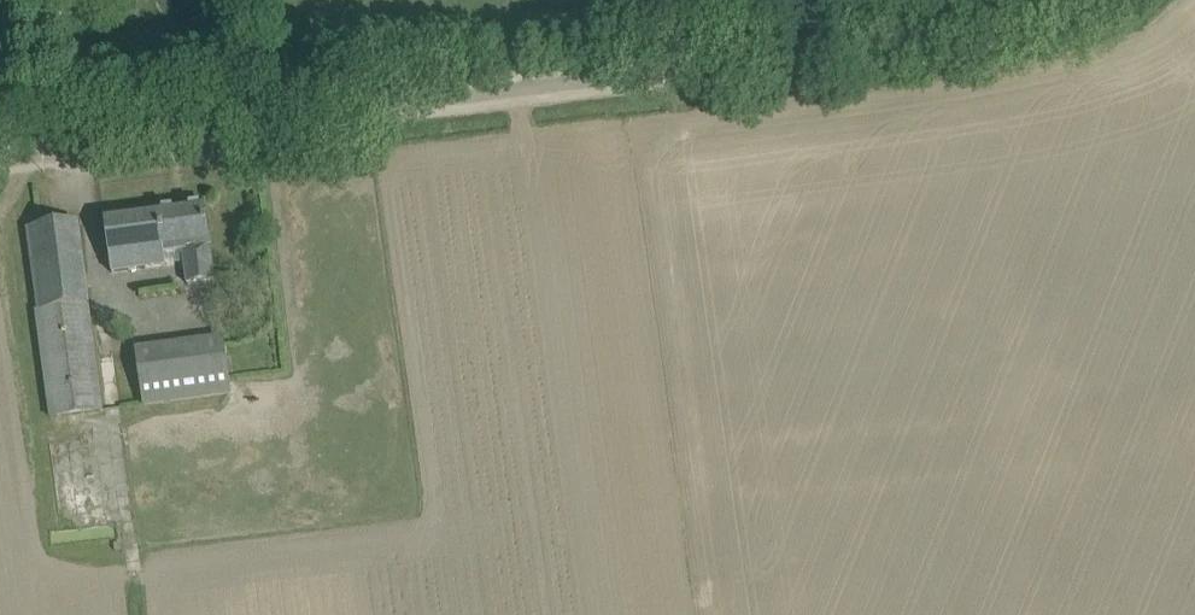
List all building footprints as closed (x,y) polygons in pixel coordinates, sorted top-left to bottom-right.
[(215,279),(205,204),(105,218),(112,272),(165,265),(163,253),(184,250),(188,282),(215,279)] [(102,413),(76,221),(28,228),(39,311),(36,311),(51,419),(102,413)] [(223,334),(134,346),(142,406),(231,394),(223,334)]
